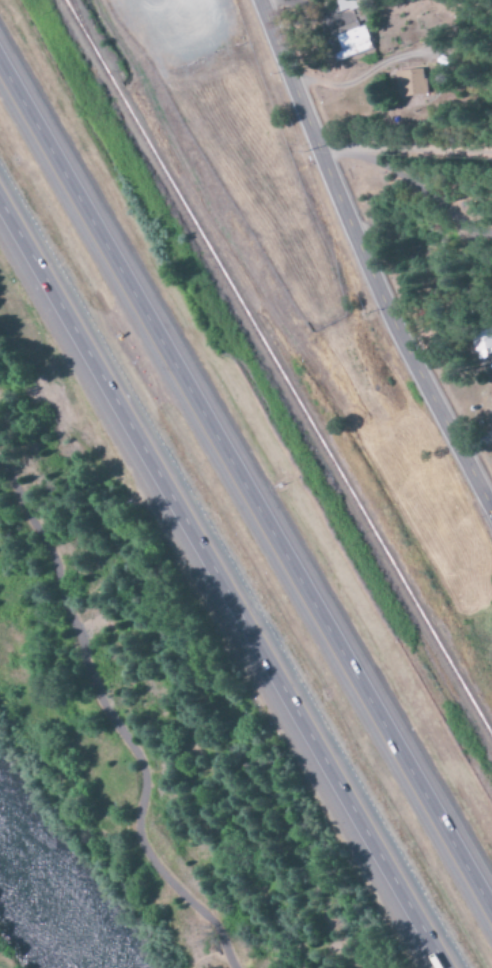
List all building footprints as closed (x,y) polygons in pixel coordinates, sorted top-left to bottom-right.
[(366,23),(333,31),(339,53),(335,54),(336,60),(373,52),(366,23)] [(398,98),(424,94),(420,68),(394,72),(398,98)]
